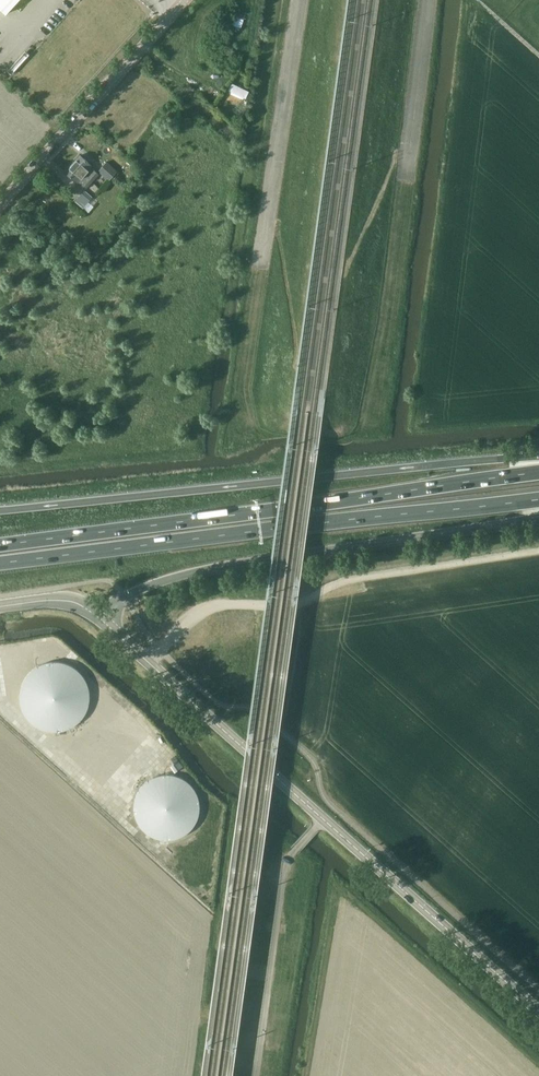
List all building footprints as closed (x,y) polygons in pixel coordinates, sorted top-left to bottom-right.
[(6,14),(19,0),(0,0),(0,9),(6,14)] [(233,23),(241,26),(244,18),(235,15),(233,23)] [(246,98),(250,89),(232,81),(228,91),(246,98)] [(82,156),(74,165),(94,182),(100,175),(92,168),(94,166),(82,156)] [(94,182),(74,165),(66,173),(78,184),(79,182),(87,190),(94,182)] [(108,180),(113,175),(106,168),(101,173),(108,180)] [(83,207),(87,202),(88,203),(93,198),(85,191),(80,196),(76,201),(83,207)] [(60,661),(49,661),(38,665),(29,672),(23,681),(20,691),(20,702),(23,713),(30,721),(39,728),(50,731),(61,731),(71,728),(80,721),(87,712),(90,701),(90,690),(86,680),(80,671),(71,664),(60,661)] [(190,830),(196,822),(200,812),(200,801),(196,790),(189,781),(179,775),(167,773),(156,774),(145,780),(138,789),(133,799),(133,811),(136,821),(142,830),(150,836),(161,840),(171,840),(181,837),(190,830)]
